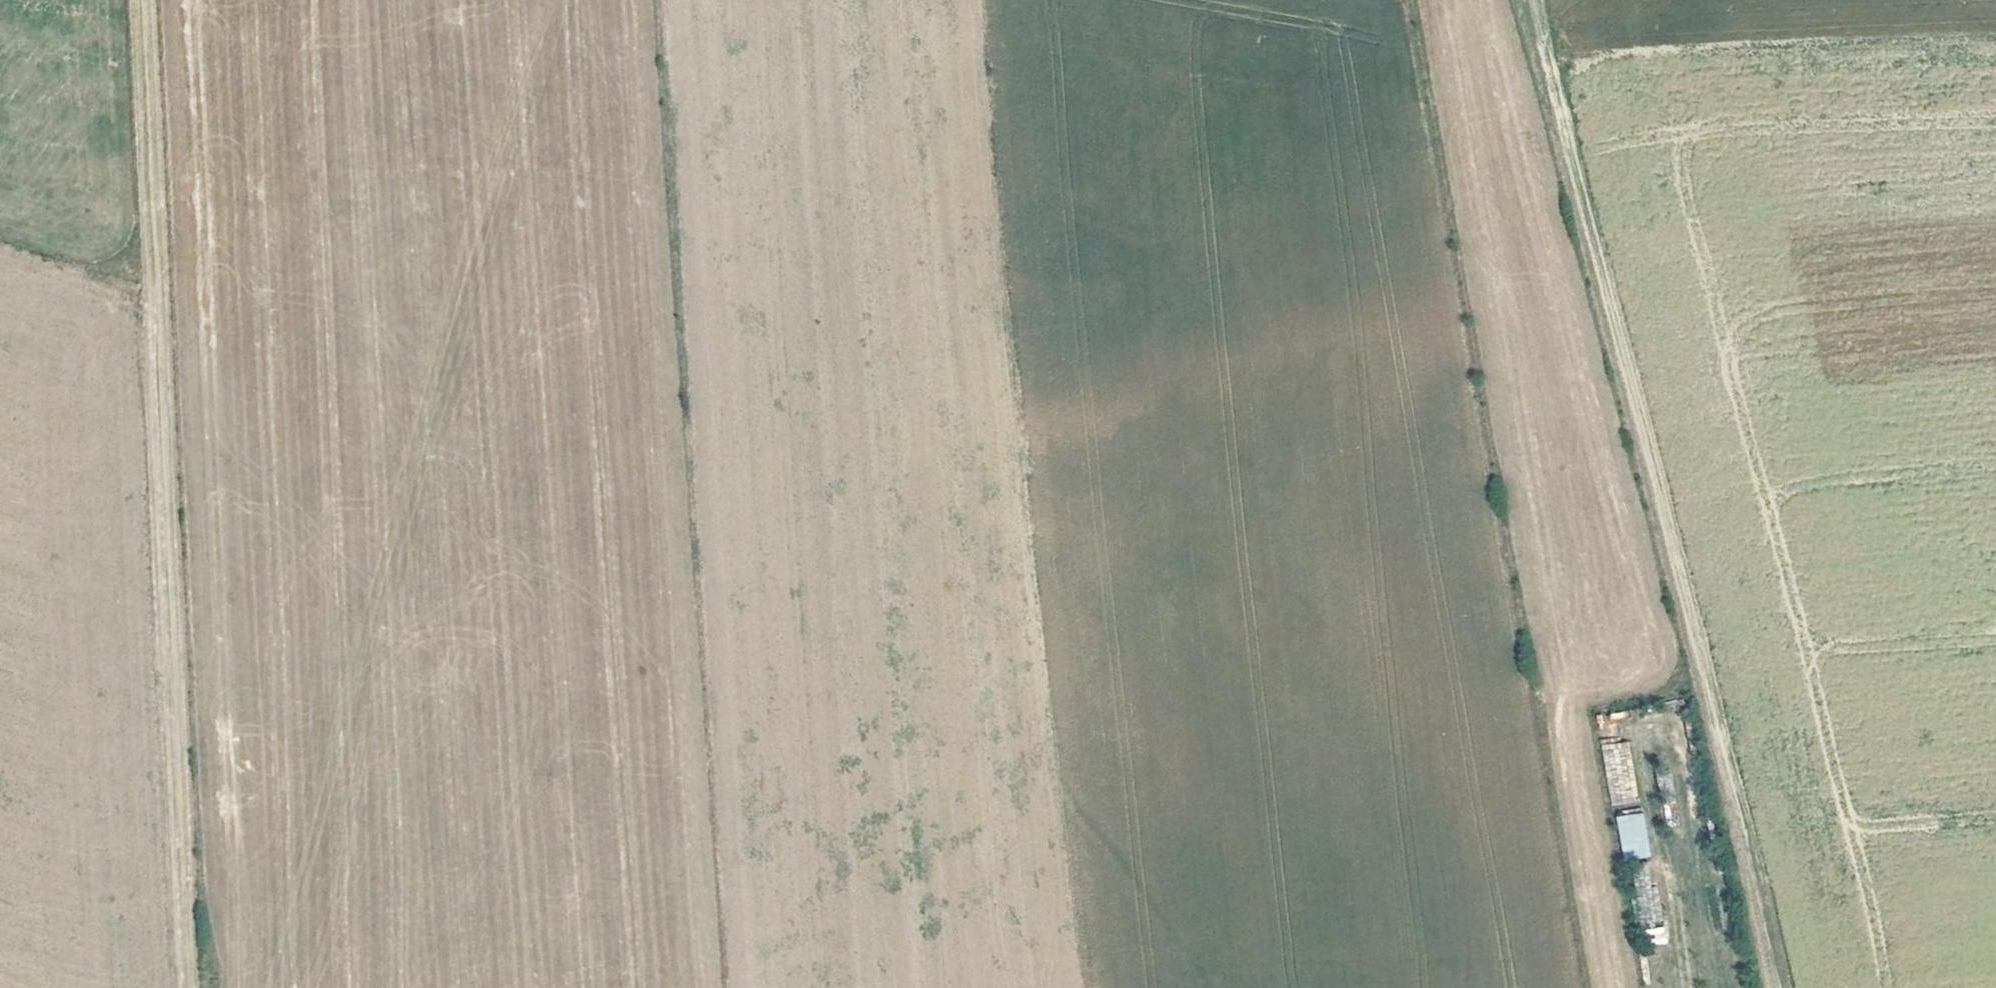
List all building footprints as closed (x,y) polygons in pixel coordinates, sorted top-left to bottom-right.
[(1602,745),(1609,805),(1637,802),(1630,741),(1602,745)] [(1615,815),(1623,860),(1651,856),(1643,811),(1615,815)] [(1669,944),(1668,924),(1661,925),(1656,862),(1632,864),(1637,926),(1648,925),(1649,945),(1669,944)]
